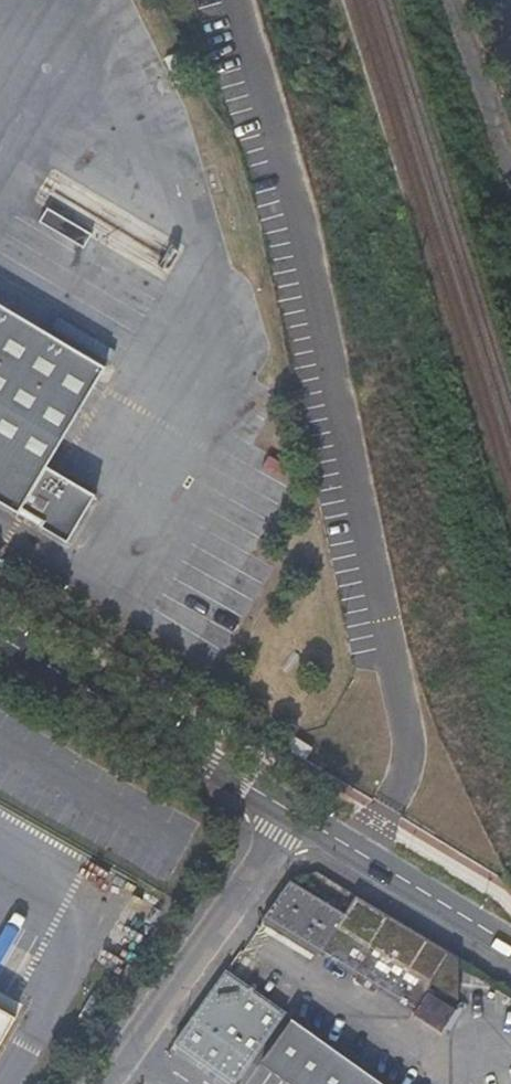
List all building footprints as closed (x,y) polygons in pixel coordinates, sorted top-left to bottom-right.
[(163,60),(171,83),(184,78),(175,55),(163,60)] [(31,206),(163,285),(184,249),(52,170),(31,206)] [(19,512),(22,507),(44,520),(41,525),(68,541),(96,494),(47,465),(107,365),(0,302),(0,501),(19,512)] [(22,507),(19,512),(41,525),(44,520),(22,507)] [(284,748),(305,760),(311,747),(290,735),(284,748)] [(460,954),(356,893),(344,910),(290,876),(262,915),(410,1007),(414,1007),(431,982),(457,998),(460,954)] [(224,969),(174,1043),(233,1083),(237,1083),(287,1015),(224,969)] [(24,1005),(0,992),(0,1047),(24,1005)] [(293,1019),(262,1061),(294,1083),(386,1083),(293,1019)]
